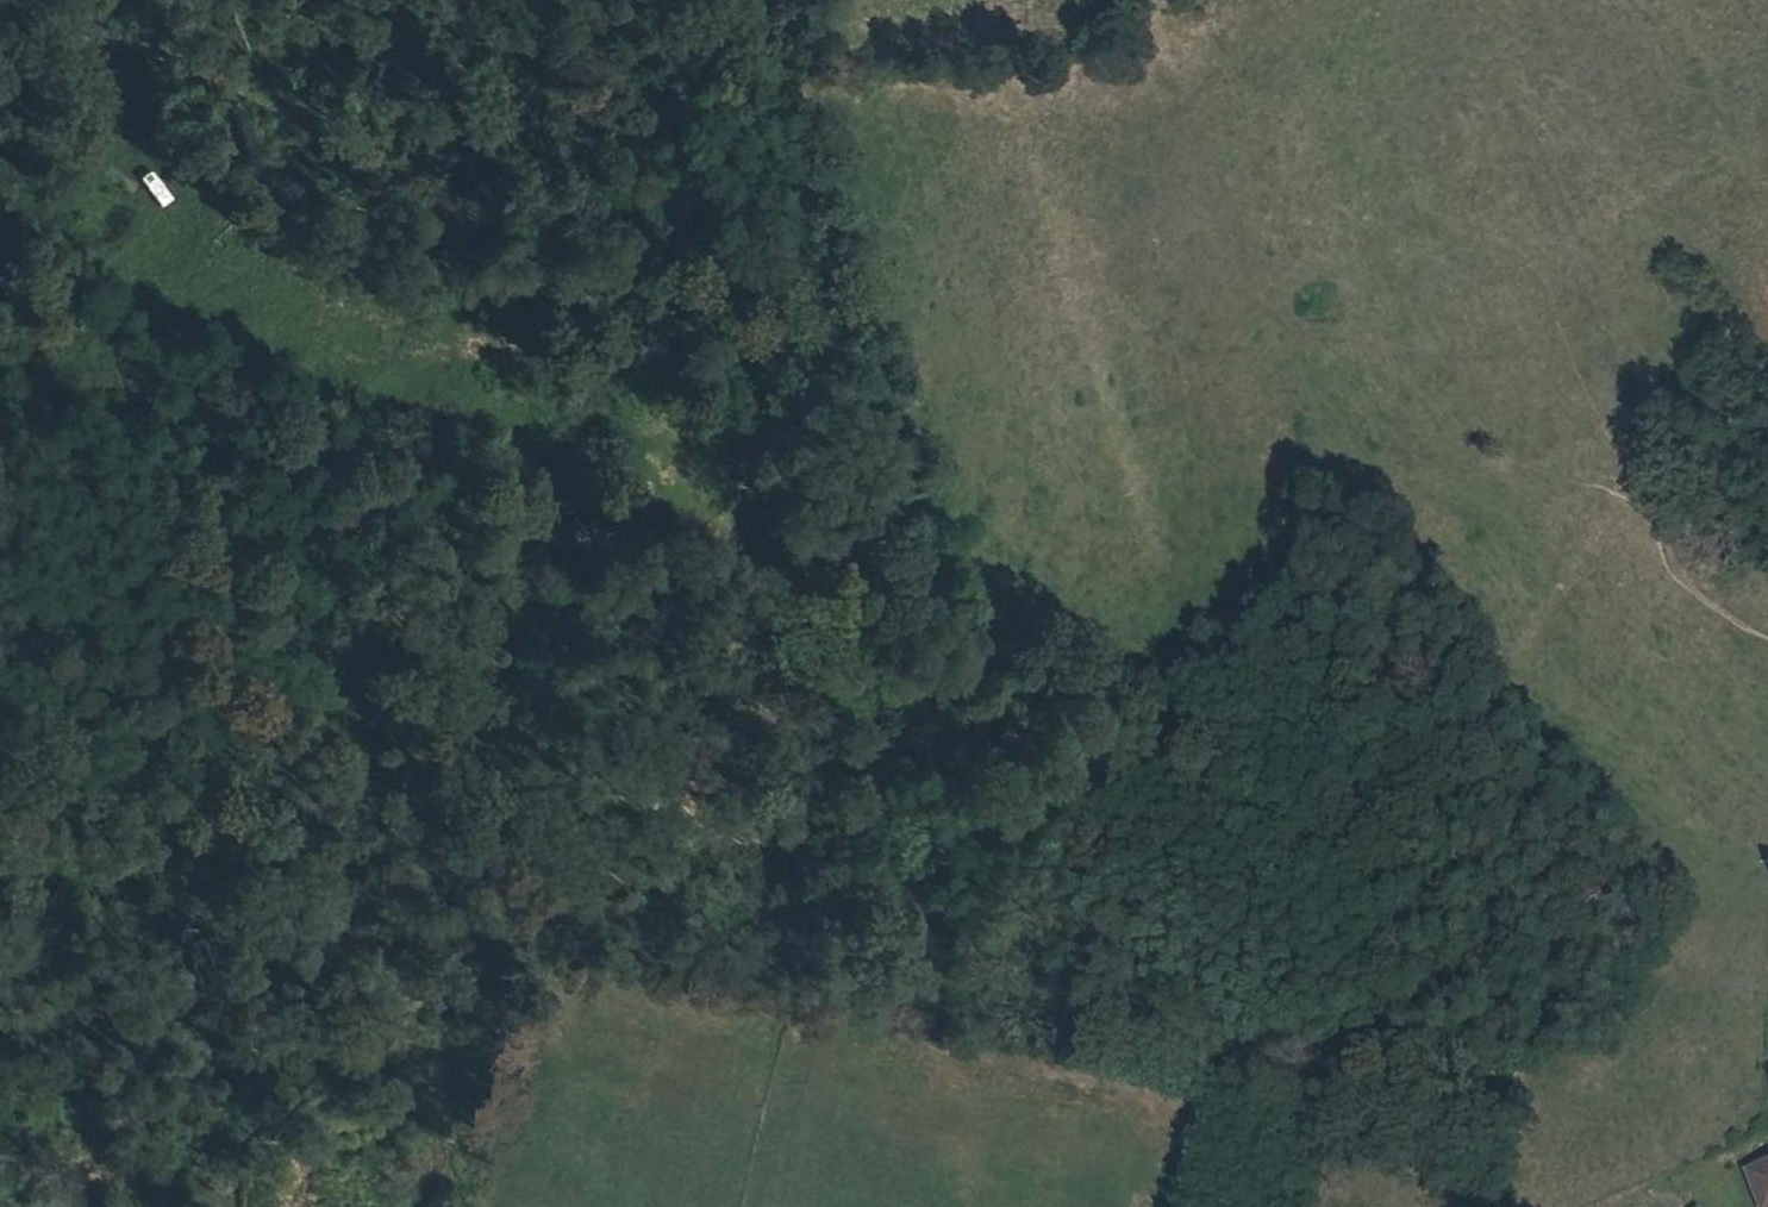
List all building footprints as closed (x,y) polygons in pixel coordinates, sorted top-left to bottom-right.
[(1759,1157),(1767,1179),(1767,1154),(1759,1157)]
